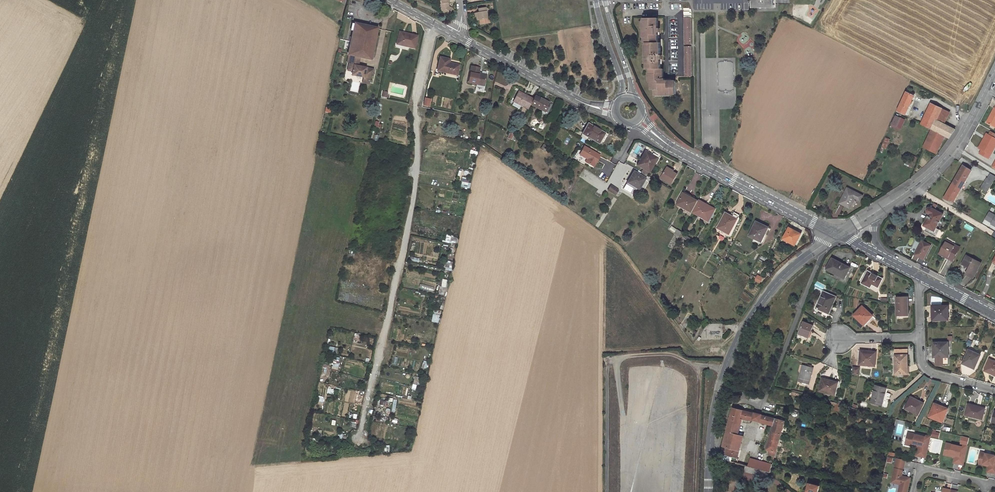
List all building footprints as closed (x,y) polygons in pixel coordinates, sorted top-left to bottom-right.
[(441,8),(442,11),(449,15),(451,10),(452,8),(448,6),(441,8)] [(475,17),(476,21),(476,20),(477,25),(487,23),(485,7),(478,8),(478,13),(476,13),(477,17),(475,17)] [(658,18),(645,18),(645,42),(647,42),(647,69),(650,69),(650,81),(651,81),(651,90),(655,90),(655,94),(676,94),(676,80),(665,80),(665,79),(664,79),(664,69),(661,69),(661,59),(662,59),(662,55),(661,55),(661,42),(659,42),(659,32),(660,32),(660,28),(658,28),(658,18)] [(375,28),(352,24),(346,55),(350,56),(358,58),(369,60),(375,28)] [(414,48),(417,36),(408,34),(407,37),(399,35),(397,44),(414,48)] [(350,56),(348,66),(356,67),(358,58),(350,56)] [(456,75),(459,65),(451,63),(450,65),(446,64),(447,59),(440,58),(437,71),(456,75)] [(356,67),(348,66),(346,73),(351,74),(350,77),(362,80),(362,81),(368,82),(369,76),(371,76),(372,71),(356,67)] [(479,73),(479,68),(471,66),(468,82),(477,84),(475,91),(484,92),(485,86),(484,86),(486,74),(479,73)] [(911,92),(907,90),(902,103),(900,102),(899,104),(901,105),(898,111),(906,115),(914,96),(910,93),(911,92)] [(518,92),(513,102),(511,105),(518,109),(520,105),(528,109),(530,104),(533,99),(518,92)] [(546,116),(552,105),(534,96),(533,99),(530,104),(541,110),(540,113),(546,116)] [(432,98),(425,97),(423,106),(430,107),(432,98)] [(942,109),(931,104),(922,124),(932,129),(924,147),(937,153),(945,136),(950,138),(955,130),(943,123),(937,120),(942,109)] [(987,122),(994,127),(994,109),(994,108),(987,122)] [(948,112),(942,109),(937,120),(943,123),(948,112)] [(901,118),(896,115),(892,124),(897,126),(901,118)] [(594,127),(588,124),(580,137),(586,140),(588,137),(599,143),(603,135),(593,129),(594,127)] [(988,135),(979,151),(988,156),(994,144),(994,139),(988,135)] [(585,162),(594,166),(600,155),(584,146),(580,155),(587,159),(585,162)] [(649,172),(657,158),(651,155),(651,156),(645,153),(637,165),(643,169),(641,172),(646,175),(648,172),(649,172)] [(972,171),(964,165),(964,166),(953,184),(961,189),(972,171)] [(661,178),(671,184),(678,173),(673,170),(673,171),(667,168),(661,178)] [(627,183),(638,189),(646,175),(641,172),(639,176),(633,172),(627,183)] [(992,173),(988,179),(987,178),(987,180),(993,183),(994,180),(994,175),(992,173)] [(987,180),(981,189),(988,193),(993,183),(987,180)] [(953,184),(944,199),(954,202),(961,189),(953,184)] [(611,185),(607,190),(615,195),(619,189),(611,185)] [(862,196),(848,188),(840,203),(850,208),(855,198),(860,201),(862,196)] [(699,201),(684,193),(678,204),(693,212),(699,201)] [(977,198),(971,209),(976,212),(982,202),(977,198)] [(709,221),(714,212),(705,207),(706,204),(699,200),(699,201),(693,212),(709,221)] [(936,228),(943,214),(932,208),(931,208),(930,208),(929,209),(928,210),(928,212),(928,213),(929,213),(930,214),(924,225),(927,227),(925,231),(936,236),(940,230),(936,228)] [(988,212),(984,222),(994,227),(994,215),(988,212)] [(738,219),(726,213),(718,228),(729,234),(738,219)] [(768,227),(757,222),(750,236),(761,242),(768,227)] [(801,234),(790,228),(784,239),(795,245),(801,234)] [(931,245),(922,241),(915,255),(924,260),(931,245)] [(955,246),(946,242),(940,253),(949,257),(948,258),(953,261),(960,248),(955,245),(955,246)] [(981,263),(967,256),(962,264),(969,268),(966,274),(974,278),(981,263)] [(850,268),(832,258),(828,267),(837,272),(836,274),(845,279),(850,268)] [(883,279),(868,271),(861,283),(870,288),(872,284),(878,287),(883,279)] [(754,281),(760,283),(763,277),(757,275),(754,281)] [(421,284),(419,289),(432,292),(434,287),(421,284)] [(836,297),(824,291),(821,298),(822,298),(817,309),(829,314),(836,297)] [(908,297),(896,297),(897,315),(908,315),(908,297)] [(873,316),(863,306),(854,315),(864,325),(873,316)] [(948,306),(933,306),(933,320),(949,320),(948,306)] [(813,326),(804,322),(799,333),(808,337),(810,331),(811,331),(813,326)] [(936,347),(936,357),(936,360),(936,365),(949,365),(948,342),(934,342),(934,347),(936,347)] [(877,352),(861,350),(860,365),(875,367),(877,352)] [(975,369),(981,355),(969,350),(963,364),(975,369)] [(896,355),(896,374),(906,373),(906,367),(908,367),(907,355),(896,355)] [(990,359),(985,370),(994,375),(994,361),(990,359)] [(814,368),(803,365),(799,378),(800,378),(799,382),(809,385),(814,368)] [(838,382),(822,378),(819,391),(835,395),(838,382)] [(886,388),(876,386),(872,402),(882,405),(886,388)] [(924,403),(911,397),(906,409),(918,415),(924,403)] [(754,414),(755,408),(736,403),(725,450),(740,453),(742,445),(735,444),(737,438),(744,413),(754,415),(754,414)] [(948,409),(935,404),(930,417),(943,422),(948,409)] [(985,409),(969,405),(966,415),(982,419),(985,409)] [(780,414),(764,410),(762,416),(775,419),(769,445),(775,447),(780,414)] [(925,457),(930,436),(925,435),(925,436),(908,433),(906,441),(913,443),(913,444),(920,445),(918,455),(925,457)] [(913,443),(906,441),(905,444),(918,447),(916,455),(918,455),(920,445),(913,444),(913,443)] [(952,447),(946,445),(945,451),(950,452),(950,453),(950,454),(957,456),(956,463),(963,465),(966,450),(962,449),(962,447),(952,444),(952,447)] [(950,454),(950,453),(950,452),(945,451),(944,452),(944,454),(955,457),(954,462),(956,463),(957,456),(950,454)] [(979,460),(984,461),(984,463),(991,464),(989,472),(994,473),(994,458),(994,455),(981,452),(979,460)] [(773,459),(756,455),(754,463),(771,468),(773,459)] [(905,460),(897,458),(896,466),(903,467),(905,460)] [(979,460),(978,464),(989,466),(988,471),(989,472),(991,464),(984,463),(984,461),(979,460)] [(750,469),(766,473),(766,472),(769,472),(768,473),(770,474),(771,468),(754,463),(752,463),(750,469)] [(896,466),(894,474),(896,475),(898,469),(903,470),(903,467),(896,466)] [(892,480),(903,483),(901,491),(907,491),(910,478),(901,476),(903,470),(898,469),(896,475),(894,474),(892,480)] [(903,483),(892,480),(892,482),(901,484),(899,491),(901,491),(903,483)] [(809,483),(807,491),(818,491),(819,486),(809,483)]
